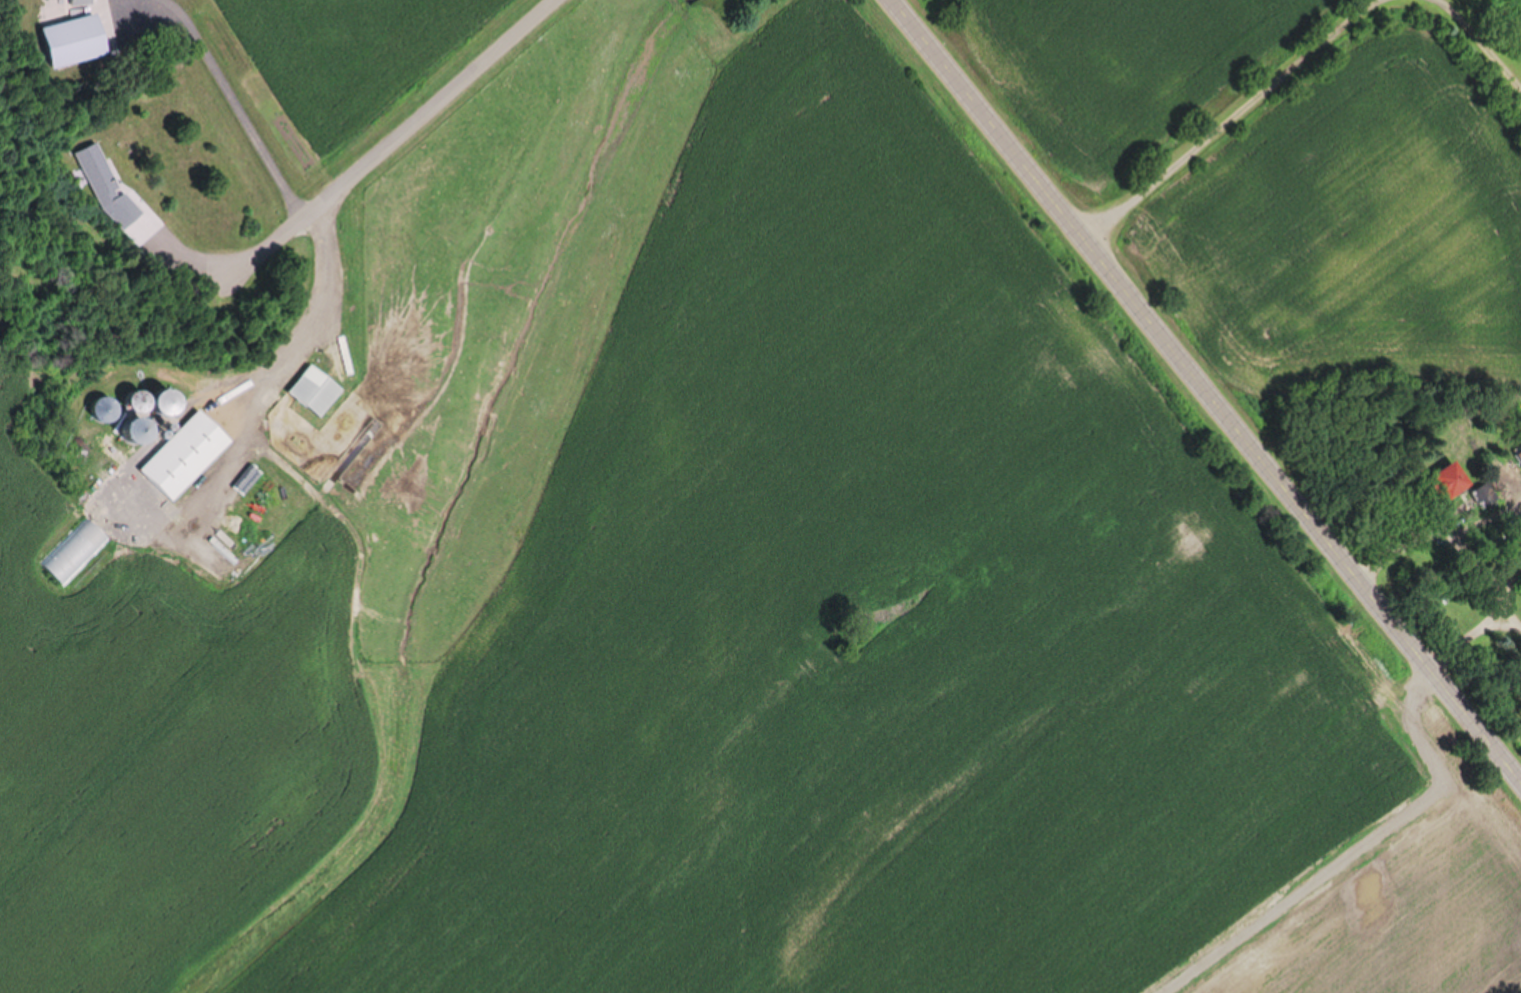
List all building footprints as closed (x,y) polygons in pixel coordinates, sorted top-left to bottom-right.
[(48,69),(97,54),(85,13),(36,28),(48,69)] [(77,150),(97,197),(117,189),(97,142),(77,150)] [(140,243),(152,231),(130,208),(118,220),(140,243)] [(282,394),(313,419),(336,390),(304,365),(282,394)] [(135,472),(166,503),(228,442),(197,411),(135,472)] [(1520,470),(1520,448),(1512,453),(1520,470)] [(1438,501),(1465,486),(1450,461),(1424,476),(1438,501)] [(58,589),(106,542),(85,520),(37,567),(58,589)]
